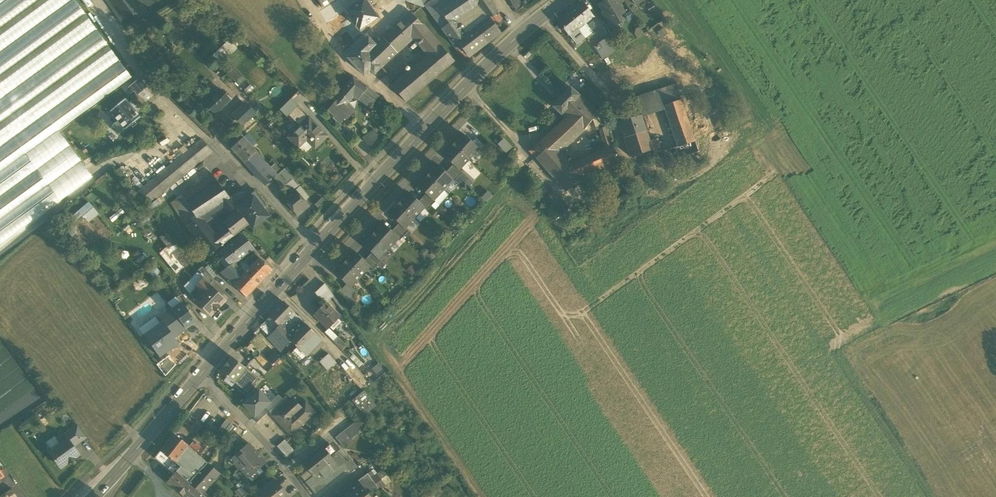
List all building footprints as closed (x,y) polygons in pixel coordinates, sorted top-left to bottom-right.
[(119,61),(75,0),(0,0),(0,148),(119,61)] [(346,10),(351,17),(350,18),(355,26),(356,25),(359,29),(377,17),(367,3),(365,0),(361,0),(346,10)] [(431,2),(425,5),(425,6),(442,28),(455,19),(477,4),(483,12),(492,4),(489,0),(434,0),(431,2)] [(516,12),(523,7),(519,0),(509,0),(516,12)] [(612,25),(618,21),(619,19),(617,16),(623,12),(618,5),(616,0),(606,0),(599,4),(604,12),(603,13),(610,24),(612,25)] [(558,20),(577,44),(585,37),(578,28),(585,22),(593,16),(582,1),(558,20)] [(656,10),(653,3),(646,7),(649,13),(656,10)] [(498,12),(492,4),(483,12),(477,4),(455,19),(463,30),(467,27),(470,31),(489,17),(489,18),(498,12)] [(633,18),(630,11),(624,14),(628,21),(633,18)] [(413,37),(429,56),(431,54),(444,70),(453,62),(454,61),(453,60),(453,61),(425,27),(411,12),(376,45),(368,52),(381,67),(408,42),(408,41),(413,37)] [(489,17),(470,31),(453,44),(453,45),(458,42),(469,56),(500,33),(489,18),(489,17)] [(442,28),(453,44),(470,31),(467,27),(463,30),(455,19),(442,28)] [(593,32),(585,22),(578,28),(585,37),(585,38),(593,32)] [(635,35),(637,38),(644,33),(639,26),(635,29),(635,31),(635,35)] [(177,39),(171,32),(166,37),(173,44),(177,39)] [(240,35),(236,39),(245,47),(249,43),(240,35)] [(602,48),(605,53),(616,47),(610,36),(599,43),(602,48)] [(347,58),(364,75),(370,69),(374,74),(381,67),(368,52),(376,45),(368,38),(347,58)] [(228,40),(211,57),(221,66),(237,49),(228,40)] [(617,49),(616,47),(605,53),(602,48),(596,51),(602,60),(617,49)] [(406,101),(444,70),(431,54),(429,56),(393,86),(392,87),(406,102),(407,101),(406,101)] [(92,177),(58,131),(131,78),(119,61),(0,148),(0,244),(92,177)] [(228,73),(239,85),(245,79),(234,67),(228,73)] [(133,91),(137,96),(138,95),(146,88),(148,87),(140,78),(126,89),(130,94),(133,91)] [(334,100),(335,101),(343,107),(344,105),(353,95),(358,99),(368,87),(353,78),(334,100)] [(658,90),(663,105),(681,99),(675,84),(658,90)] [(243,91),(247,95),(254,89),(250,85),(243,91)] [(358,99),(369,108),(379,96),(368,87),(358,99)] [(146,88),(138,95),(145,102),(153,96),(146,88)] [(576,118),(586,127),(593,119),(598,113),(598,112),(571,88),(553,106),(559,112),(566,118),(572,124),(576,118)] [(204,103),(215,115),(231,100),(220,89),(204,103)] [(298,90),(290,99),(297,106),(305,98),(298,90)] [(642,117),(665,109),(663,105),(658,90),(633,99),(637,113),(640,113),(641,115),(642,117)] [(118,121),(125,130),(131,125),(133,127),(137,124),(135,122),(140,117),(135,111),(137,109),(134,105),(131,102),(129,103),(125,99),(110,111),(118,121)] [(288,115),(297,106),(290,99),(282,108),(288,115)] [(695,141),(681,99),(663,105),(665,109),(678,147),(695,141)] [(231,115),(241,126),(256,114),(245,101),(231,115)] [(353,113),(344,105),(343,107),(335,101),(328,109),(335,115),(334,117),(341,123),(346,116),(348,118),(353,113)] [(288,115),(300,126),(308,118),(297,106),(288,115)] [(101,122),(106,114),(100,110),(95,119),(101,122)] [(586,157),(593,172),(597,170),(616,162),(601,111),(598,112),(598,113),(593,119),(596,130),(599,129),(600,133),(605,149),(594,153),(586,157)] [(618,121),(623,137),(647,131),(642,117),(641,115),(638,116),(618,121)] [(313,146),(315,148),(327,136),(309,117),(308,118),(300,126),(289,137),(297,145),(305,137),(313,146)] [(566,118),(545,137),(551,144),(559,153),(579,135),(586,127),(576,118),(572,124),(566,118)] [(119,134),(125,130),(118,121),(112,126),(119,134)] [(228,138),(233,143),(238,138),(240,140),(243,137),(237,130),(228,138)] [(376,130),(366,133),(369,144),(379,141),(376,130)] [(630,157),(652,150),(653,150),(650,141),(647,131),(623,137),(630,157)] [(457,140),(453,145),(469,159),(478,149),(472,143),(461,133),(456,139),(457,140)] [(247,134),(243,137),(252,147),(256,144),(256,142),(249,134),(247,134)] [(256,152),(252,147),(243,137),(240,140),(231,148),(232,149),(244,162),(256,152)] [(305,137),(297,145),(305,153),(313,146),(305,137)] [(530,151),(536,158),(551,144),(545,137),(530,151)] [(231,148),(240,140),(238,138),(233,143),(230,146),(229,146),(231,149),(232,149),(231,148)] [(504,138),(497,144),(506,153),(512,148),(504,138)] [(657,138),(650,141),(653,150),(652,150),(653,153),(661,151),(657,138)] [(138,191),(149,204),(212,152),(201,139),(138,191)] [(478,149),(480,151),(484,147),(476,139),(472,143),(478,149)] [(699,152),(695,141),(678,147),(675,148),(678,158),(699,152)] [(582,177),(570,164),(559,153),(551,144),(536,158),(566,190),(566,191),(567,191),(567,190),(581,178),(582,177)] [(459,169),(469,159),(453,145),(449,149),(448,148),(442,154),(453,164),(459,169)] [(270,168),(256,152),(244,162),(266,185),(273,178),(277,175),(270,168)] [(155,170),(163,164),(155,154),(147,160),(155,170)] [(580,160),(586,175),(593,172),(586,157),(580,160)] [(580,160),(570,164),(582,177),(586,175),(580,160)] [(468,162),(463,166),(473,178),(478,173),(468,162)] [(621,174),(616,162),(597,170),(602,182),(621,174)] [(275,164),(270,168),(277,175),(281,171),(275,164)] [(432,171),(427,175),(443,190),(452,180),(452,179),(445,173),(436,164),(430,170),(432,171)] [(453,164),(449,169),(458,177),(463,172),(459,169),(453,164)] [(623,179),(624,181),(636,176),(632,167),(620,171),(623,179)] [(273,178),(282,188),(293,177),(285,168),(281,171),(277,175),(273,178)] [(454,181),(458,177),(449,169),(445,173),(452,179),(452,180),(454,181)] [(473,182),(463,172),(458,177),(465,183),(469,187),(473,182)] [(331,183),(335,187),(344,177),(340,174),(331,183)] [(624,181),(628,190),(644,182),(640,174),(636,176),(624,181)] [(182,195),(187,203),(218,183),(212,175),(182,195)] [(434,200),(443,190),(427,175),(423,180),(422,179),(417,184),(426,193),(433,200),(434,200)] [(452,180),(443,190),(448,195),(458,184),(454,181),(452,180)] [(228,196),(218,183),(187,203),(198,219),(201,217),(220,204),(230,197),(228,196)] [(470,187),(469,187),(465,183),(460,188),(465,192),(470,187)] [(300,186),(295,190),(304,201),(309,197),(300,186)] [(284,199),(297,215),(308,206),(304,201),(295,190),(284,199)] [(435,209),(448,195),(443,190),(434,200),(435,201),(431,206),(435,209)] [(482,197),(486,201),(492,195),(488,191),(482,197)] [(403,199),(399,203),(414,218),(424,208),(424,207),(418,202),(407,192),(402,198),(403,199)] [(240,203),(236,206),(249,223),(253,228),(269,216),(263,208),(267,205),(258,193),(242,205),(240,203)] [(426,193),(422,198),(431,206),(435,201),(434,200),(433,200),(426,193)] [(187,227),(198,219),(187,203),(182,195),(171,202),(187,227)] [(239,231),(249,223),(236,206),(230,197),(220,204),(226,211),(231,217),(224,223),(224,224),(234,236),(239,231)] [(322,197),(314,205),(319,209),(326,201),(322,197)] [(427,211),(431,206),(422,198),(418,202),(424,207),(424,208),(427,211)] [(157,199),(148,207),(151,211),(160,203),(157,199)] [(89,202),(78,211),(88,223),(99,214),(89,202)] [(405,228),(414,218),(399,203),(395,208),(393,207),(388,212),(399,223),(405,228)] [(201,217),(207,223),(226,211),(220,204),(201,217)] [(414,218),(420,223),(429,213),(427,211),(424,208),(414,218)] [(573,221),(581,230),(593,220),(585,210),(573,221)] [(207,223),(201,217),(198,219),(187,227),(209,255),(234,236),(224,224),(221,226),(223,228),(215,235),(207,223)] [(420,223),(414,218),(405,228),(408,231),(411,233),(420,223)] [(377,230),(373,234),(389,248),(398,238),(391,232),(381,223),(376,228),(377,230)] [(399,223),(395,227),(404,236),(408,231),(405,228),(399,223)] [(400,240),(404,236),(395,227),(391,232),(398,238),(400,240)] [(159,253),(176,273),(190,263),(165,233),(160,237),(167,246),(159,253)] [(379,259),(389,248),(373,234),(369,239),(368,237),(362,243),(372,252),(379,259)] [(223,256),(230,265),(231,265),(234,263),(253,248),(242,235),(220,252),(223,256)] [(403,243),(400,240),(398,238),(389,248),(394,253),(403,243)] [(430,248),(425,254),(431,260),(437,254),(430,248)] [(349,258),(345,262),(360,277),(369,266),(364,261),(353,251),(347,257),(349,258)] [(245,263),(250,268),(259,258),(256,252),(245,263)] [(372,252),(368,257),(377,265),(381,269),(385,264),(379,259),(372,252)] [(230,265),(223,256),(219,259),(225,268),(230,265)] [(372,270),(377,265),(368,257),(364,261),(369,266),(372,270)] [(240,269),(234,263),(231,265),(230,265),(225,268),(220,272),(234,284),(246,297),(272,270),(266,264),(267,264),(265,262),(264,263),(259,258),(250,268),(245,273),(240,269)] [(351,286),(360,277),(345,262),(340,267),(339,266),(334,271),(347,283),(351,287),(351,286)] [(207,263),(202,267),(213,280),(217,276),(207,263)] [(245,263),(240,269),(245,273),(250,268),(245,263)] [(160,272),(155,264),(147,269),(153,277),(160,272)] [(417,270),(411,265),(407,270),(412,275),(417,270)] [(197,272),(203,279),(209,285),(213,281),(202,267),(196,271),(197,272)] [(203,279),(197,272),(184,286),(189,294),(203,279)] [(209,285),(203,279),(189,294),(196,300),(196,301),(211,315),(225,300),(209,285)] [(340,291),(350,306),(356,299),(352,295),(356,291),(351,286),(351,287),(347,283),(340,291)] [(325,303),(326,303),(333,296),(325,284),(315,293),(325,303)] [(181,303),(187,312),(192,308),(182,294),(176,298),(181,304),(181,303)] [(181,304),(176,298),(176,296),(167,303),(171,307),(172,310),(181,304)] [(282,324),(289,331),(300,318),(283,302),(269,316),(279,326),(280,325),(280,326),(282,324)] [(172,310),(185,328),(194,321),(187,312),(181,303),(181,304),(172,310)] [(314,314),(328,328),(340,317),(326,303),(325,303),(314,314)] [(185,328),(172,310),(171,307),(157,318),(160,323),(144,335),(160,357),(179,343),(175,338),(186,330),(185,328)] [(160,323),(157,318),(155,316),(139,328),(144,335),(160,323)] [(274,331),(279,326),(269,316),(264,322),(274,331)] [(291,340),(297,347),(306,355),(321,340),(306,324),(292,338),(290,340),(291,340)] [(271,334),(284,348),(291,340),(290,340),(292,338),(280,326),(280,325),(279,326),(274,331),(271,334)] [(337,337),(328,328),(324,333),(333,341),(337,337)] [(284,348),(271,334),(268,338),(280,351),(284,348)] [(333,341),(341,350),(346,345),(338,336),(337,337),(333,341)] [(300,361),(306,355),(297,347),(291,353),(300,361)] [(274,351),(266,359),(273,366),(281,358),(274,351)] [(319,361),(323,366),(332,358),(328,354),(319,361)] [(353,354),(349,357),(359,367),(362,364),(353,354)] [(165,376),(176,365),(169,355),(157,364),(165,376)] [(306,355),(300,361),(304,366),(310,360),(306,355)] [(227,377),(234,382),(246,368),(232,357),(220,371),(227,377)] [(336,363),(332,358),(323,366),(327,370),(336,363)] [(378,363),(370,370),(376,377),(384,370),(378,363)] [(279,364),(269,374),(272,377),(282,367),(279,364)] [(234,382),(241,388),(253,373),(246,368),(234,382)] [(259,378),(253,373),(241,388),(247,392),(259,378)] [(231,386),(234,382),(227,377),(224,381),(231,386)] [(255,416),(265,407),(270,402),(259,390),(244,404),(255,416)] [(364,391),(352,401),(364,415),(376,405),(364,391)] [(278,395),(270,402),(265,407),(269,411),(282,399),(278,395)] [(269,411),(273,416),(290,400),(286,396),(282,399),(269,411)] [(273,416),(290,435),(314,412),(307,404),(301,409),(291,398),(290,400),(273,416)] [(188,416),(183,422),(192,430),(197,423),(188,416)] [(219,429),(223,433),(231,423),(226,420),(219,429)] [(345,447),(362,432),(354,422),(336,437),(345,447)] [(235,427),(231,423),(223,433),(228,436),(235,427)] [(68,439),(73,446),(86,437),(77,425),(64,435),(67,439),(68,439)] [(203,429),(198,435),(204,440),(209,434),(203,429)] [(385,431),(375,439),(379,444),(385,439),(389,436),(385,431)] [(208,463),(196,453),(189,446),(174,434),(155,458),(174,473),(176,471),(190,483),(208,463)] [(235,434),(228,443),(233,446),(240,438),(235,434)] [(46,442),(51,450),(60,444),(54,436),(46,442)] [(50,452),(61,467),(68,462),(68,463),(75,458),(74,457),(79,454),(73,446),(68,439),(67,439),(60,444),(51,450),(50,452)] [(277,446),(286,457),(294,450),(285,439),(277,446)] [(385,439),(379,444),(383,448),(388,444),(385,439)] [(233,449),(237,453),(246,445),(242,441),(233,449)] [(193,442),(189,446),(196,453),(201,447),(196,443),(195,444),(193,442)] [(239,469),(240,468),(257,453),(249,443),(246,445),(237,453),(232,457),(236,461),(234,463),(239,469)] [(305,482),(315,493),(348,467),(348,466),(342,460),(343,460),(336,452),(329,443),(303,463),(308,470),(313,476),(306,482),(305,482)] [(341,448),(336,452),(343,460),(347,456),(341,448)] [(266,462),(257,453),(240,468),(248,478),(266,462)] [(236,461),(232,457),(229,454),(225,458),(231,465),(234,463),(236,461)] [(348,467),(351,471),(356,467),(347,456),(343,460),(342,460),(348,466),(348,467)] [(219,474),(208,463),(190,483),(199,491),(202,494),(219,474)] [(367,473),(370,477),(376,473),(373,469),(367,473)] [(382,469),(376,473),(385,486),(391,482),(382,469)] [(301,476),(306,482),(313,476),(308,470),(301,476)] [(184,496),(194,496),(199,491),(190,483),(176,471),(174,473),(167,482),(184,496)] [(357,481),(368,495),(378,488),(370,477),(367,473),(357,481)] [(376,473),(370,477),(378,488),(380,490),(385,486),(376,473)] [(261,482),(265,487),(273,481),(274,482),(276,480),(271,474),(261,482)] [(288,496),(281,487),(279,489),(274,482),(273,481),(265,487),(255,495),(257,496),(287,496),(288,496)] [(345,492),(349,496),(369,496),(368,495),(357,481),(346,489),(347,490),(345,492)] [(235,492),(239,496),(241,496),(247,493),(241,487),(235,492)] [(426,496),(436,496),(442,492),(437,487),(426,496)]
